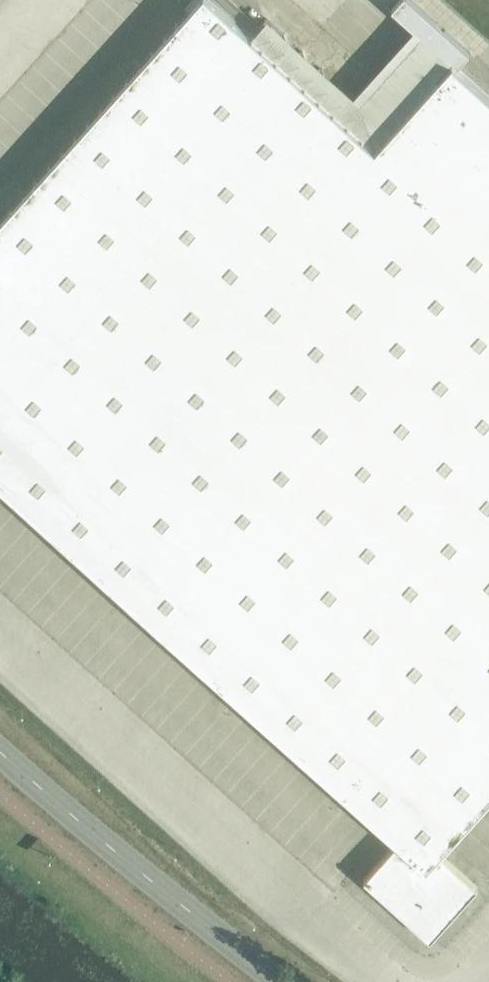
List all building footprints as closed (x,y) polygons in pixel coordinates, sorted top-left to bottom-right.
[(451,63),(375,149),(210,0),(199,0),(0,220),(0,484),(397,842),(363,880),(430,940),(477,887),(439,853),(488,798),(488,97),(456,66),(468,52),(409,0),(398,0),(391,8),(451,63)]
